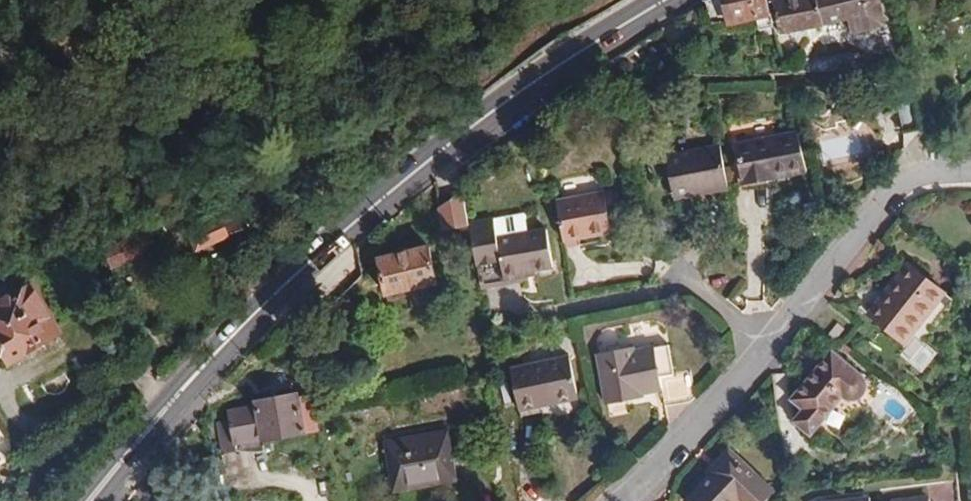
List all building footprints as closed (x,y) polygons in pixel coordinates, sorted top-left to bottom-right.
[(768,0),(708,0),(706,1),(709,10),(703,12),(708,28),(711,32),(726,32),(741,31),(757,29),(775,26),(768,0)] [(774,1),(781,32),(819,27),(848,21),(851,33),(885,26),(880,0),(776,0),(774,1)] [(902,132),(920,127),(910,84),(892,88),(902,132)] [(806,171),(797,131),(735,143),(742,184),(806,171)] [(727,188),(720,144),(666,155),(674,199),(727,188)] [(610,233),(603,192),(554,200),(562,241),(577,238),(596,235),(610,233)] [(189,227),(219,213),(216,204),(184,215),(189,227)] [(243,229),(233,207),(219,213),(189,227),(198,249),(243,229)] [(552,267),(551,259),(545,229),(497,237),(493,221),(468,225),(479,283),(533,275),(535,275),(534,270),(552,267)] [(148,230),(104,248),(113,269),(156,250),(148,230)] [(597,242),(596,235),(577,238),(578,246),(597,242)] [(428,245),(378,257),(385,295),(436,284),(428,245)] [(558,275),(556,258),(551,259),(552,267),(534,270),(535,275),(533,275),(533,279),(558,275)] [(867,313),(904,343),(944,294),(906,264),(867,313)] [(0,302),(0,345),(10,362),(59,334),(32,284),(0,302)] [(837,323),(827,334),(834,340),(844,329),(837,323)] [(672,374),(667,345),(635,351),(635,347),(596,354),(605,404),(644,397),(643,393),(642,388),(660,385),(661,390),(663,403),(690,399),(694,395),(690,371),(672,374)] [(801,409),(791,420),(810,437),(842,398),(845,399),(849,399),(854,398),(857,397),(861,393),(863,390),(865,386),(865,382),(864,380),(862,375),(831,349),(790,400),(801,409)] [(568,356),(511,368),(519,411),(576,398),(568,356)] [(318,431),(311,394),(300,396),(299,392),(254,400),(255,407),(226,412),(227,422),(215,423),(221,454),(262,447),(261,440),(318,431)] [(446,430),(384,441),(393,492),(455,481),(446,430)] [(685,500),(686,500),(763,500),(772,492),(727,449),(706,470),(710,474),(685,500)]
